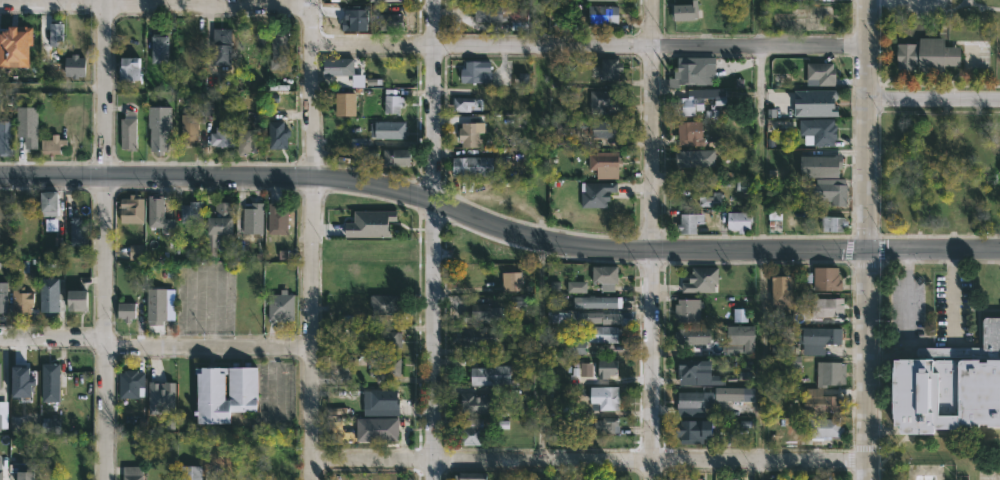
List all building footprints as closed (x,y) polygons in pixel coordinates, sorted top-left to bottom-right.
[(693,4),(693,0),(698,0),(699,18),(695,18),(695,20),(675,21),(674,19),(672,19),(672,5),(693,4)] [(511,5),(511,7),(529,7),(529,30),(511,30),(511,16),(506,16),(506,21),(502,22),(475,22),(475,5),(511,5)] [(611,24),(589,25),(589,6),(619,6),(619,23),(611,23),(611,24)] [(404,13),(405,30),(378,30),(378,14),(404,13)] [(61,20),(61,23),(63,23),(63,46),(49,46),(49,23),(56,23),(56,20),(61,20)] [(9,66),(0,66),(0,31),(8,30),(8,25),(17,25),(17,30),(23,30),(23,26),(32,26),(32,44),(28,44),(28,66),(18,66),(18,61),(9,62),(9,66)] [(232,29),(230,64),(212,64),(213,28),(232,29)] [(264,30),(264,44),(240,44),(240,42),(238,42),(239,30),(240,29),(264,30)] [(279,69),(270,69),(270,58),(272,58),(271,31),(288,30),(289,69),(279,69)] [(161,34),(161,35),(169,35),(169,63),(150,63),(150,34),(161,34)] [(928,34),(928,37),(945,37),(945,46),(961,46),(961,65),(946,65),(946,74),(921,74),(921,65),(916,65),(916,70),(898,69),(898,43),(918,43),(918,46),(921,46),(921,38),(923,38),(923,34),(928,34)] [(67,56),(67,75),(89,75),(89,56),(67,56)] [(139,57),(140,81),(120,81),(119,65),(121,65),(121,57),(139,57)] [(714,78),(714,87),(696,87),(696,84),(680,84),(680,88),(669,88),(669,78),(675,78),(675,71),(678,71),(678,57),(716,57),(716,78),(714,78)] [(343,76),(322,75),(322,66),(324,66),(325,58),(351,58),(351,64),(345,64),(345,76),(343,76)] [(619,58),(619,61),(623,61),(623,71),(619,71),(619,80),(601,79),(601,58),(619,58)] [(491,72),(491,77),(487,77),(487,72),(481,72),(481,77),(483,77),(483,83),(461,83),(461,68),(466,68),(466,61),(491,61),(491,72)] [(834,63),(834,68),(836,68),(836,86),(807,85),(808,63),(834,63)] [(725,88),(726,104),(723,104),(723,108),(711,108),(711,97),(704,97),(704,110),(695,110),(696,115),(678,115),(678,111),(673,111),(673,100),(679,100),(679,98),(688,97),(688,89),(725,88)] [(834,98),(834,106),(839,106),(839,116),(796,116),(796,90),(836,90),(839,93),(839,97),(834,98)] [(615,91),(615,96),(618,97),(618,106),(605,106),(605,112),(590,112),(590,91),(615,91)] [(346,115),(336,116),(335,93),(356,93),(356,115),(346,115)] [(404,97),(402,107),(400,107),(399,113),(384,113),(385,98),(383,98),(383,95),(401,95),(401,97),(404,97)] [(481,104),(480,112),(453,111),(454,97),(475,97),(474,104),(481,104)] [(16,106),(37,106),(37,148),(24,148),(24,135),(16,135),(16,106)] [(168,129),(168,151),(162,151),(162,156),(154,156),(154,151),(149,151),(149,128),(146,128),(147,106),(171,106),(171,129),(168,129)] [(136,112),(136,150),(123,150),(123,148),(120,148),(120,119),(124,119),(125,109),(136,112)] [(193,143),(193,145),(184,145),(184,143),(183,143),(182,114),(198,114),(199,143),(193,143)] [(12,156),(0,156),(0,118),(12,118),(12,156)] [(283,119),(284,128),(288,127),(291,130),(291,135),(290,138),(287,138),(288,149),(269,149),(268,120),(283,119)] [(835,119),(835,125),(838,125),(838,139),(835,139),(835,146),(814,145),(814,135),(801,135),(801,119),(835,119)] [(619,121),(619,126),(621,126),(621,130),(622,130),(622,136),(589,136),(589,126),(593,126),(593,120),(619,120),(619,121)] [(703,120),(703,137),(705,137),(705,145),(678,145),(678,124),(683,124),(683,120),(703,120)] [(405,133),(405,139),(376,138),(376,137),(370,136),(370,122),(406,121),(405,133)] [(479,129),(479,138),(482,138),(482,147),(463,146),(463,140),(462,140),(462,142),(455,142),(456,134),(459,134),(459,128),(462,128),(462,122),(485,123),(485,129),(479,129)] [(566,122),(551,122),(551,135),(565,136),(566,122)] [(222,127),(222,128),(234,128),(234,142),(231,142),(231,146),(211,145),(211,133),(216,133),(216,126),(222,127)] [(243,152),(237,152),(237,130),(256,130),(256,151),(243,152)] [(59,133),(59,139),(67,139),(67,147),(60,147),(60,154),(53,154),(53,156),(41,154),(41,139),(52,139),(52,134),(59,133)] [(410,165),(383,165),(383,149),(410,149),(410,165)] [(619,149),(619,179),(597,178),(597,169),(589,169),(589,153),(609,154),(609,149),(619,149)] [(716,149),(716,166),(681,167),(681,164),(676,164),(675,153),(680,153),(679,150),(716,149)] [(844,154),(844,164),(841,164),(840,178),(828,178),(828,176),(810,176),(810,174),(808,174),(808,176),(801,176),(801,165),(809,165),(808,155),(834,155),(834,154),(844,154)] [(494,176),(452,177),(452,157),(494,156),(494,176)] [(847,184),(847,206),(832,206),(832,202),(817,202),(817,198),(813,197),(813,183),(816,183),(816,178),(847,178),(847,184)] [(607,207),(581,206),(581,190),(585,190),(585,182),(618,182),(617,192),(611,192),(611,201),(607,201),(607,207)] [(722,192),(722,194),(724,194),(724,197),(722,197),(722,207),(699,206),(698,191),(722,192)] [(58,211),(42,211),(41,192),(58,192),(58,211)] [(140,194),(140,198),(144,198),(144,223),(120,223),(120,197),(130,197),(130,194),(140,194)] [(164,217),(164,219),(169,219),(169,231),(162,231),(162,227),(148,227),(148,196),(164,196),(164,217)] [(204,223),(181,223),(181,205),(190,205),(189,201),(203,201),(204,223)] [(216,258),(208,258),(208,217),(214,217),(215,202),(233,202),(232,240),(217,239),(216,258)] [(262,233),(243,233),(243,208),(250,208),(250,202),(264,202),(263,233),(262,233)] [(288,208),(288,235),(268,234),(269,202),(280,202),(280,208),(288,208)] [(344,238),(393,238),(393,211),(352,211),(352,223),(344,223),(344,238)] [(746,229),(746,232),(739,232),(739,229),(730,229),(730,212),(750,213),(749,229),(746,229)] [(697,223),(697,234),(681,234),(681,230),(678,230),(677,224),(681,224),(680,214),(702,213),(703,223),(697,223)] [(845,224),(845,232),(821,231),(822,216),(846,217),(845,224)] [(79,217),(79,219),(82,219),(82,221),(88,221),(88,245),(71,245),(71,217),(79,217)] [(56,219),(46,219),(46,230),(56,230),(56,219)] [(130,259),(143,259),(143,245),(129,245),(130,259)] [(619,265),(619,289),(616,289),(616,291),(602,291),(602,283),(593,283),(593,266),(601,267),(601,265),(619,265)] [(715,293),(682,293),(682,283),(689,283),(689,274),(693,274),(693,267),(719,267),(719,283),(715,283),(715,293)] [(840,267),(840,281),(842,281),(842,290),(813,290),(813,284),(806,284),(806,272),(815,272),(815,267),(840,267)] [(521,290),(521,272),(506,272),(507,291),(521,290)] [(792,309),(772,309),(773,273),(793,273),(792,309)] [(56,312),(56,315),(45,316),(45,312),(40,312),(40,279),(59,279),(60,312),(56,312)] [(587,293),(587,281),(568,281),(568,292),(587,293)] [(8,314),(0,314),(0,282),(8,282),(8,314)] [(24,286),(24,291),(33,292),(33,305),(31,305),(31,315),(12,315),(12,285),(24,286)] [(153,289),(153,294),(161,294),(161,303),(166,303),(166,321),(161,321),(161,325),(149,325),(149,320),(148,320),(148,318),(146,318),(147,289),(153,289)] [(73,292),(93,292),(93,308),(73,308),(73,292)] [(294,294),(294,320),(288,320),(288,322),(279,322),(279,317),(277,317),(277,321),(269,321),(269,294),(294,294)] [(397,302),(397,314),(372,314),(373,307),(370,307),(370,295),(397,295),(397,302)] [(595,295),(595,297),(618,296),(618,308),(575,308),(575,297),(595,295)] [(526,296),(510,297),(511,306),(526,306),(526,296)] [(547,309),(560,309),(560,298),(547,298),(547,309)] [(701,298),(701,323),(679,323),(679,315),(676,315),(676,304),(678,304),(678,299),(701,298)] [(844,305),(845,317),(825,318),(825,313),(821,313),(820,306),(824,305),(824,298),(845,298),(846,305),(844,305)] [(504,311),(504,325),(467,323),(467,311),(472,311),(472,303),(491,303),(491,311),(504,311)] [(133,304),(116,304),(116,322),(133,322),(133,304)] [(747,308),(733,309),(733,322),(747,321),(747,308)] [(578,310),(578,312),(621,313),(621,323),(599,323),(599,325),(594,325),(594,323),(592,323),(592,325),(586,325),(586,324),(583,324),(583,321),(570,320),(563,320),(563,322),(547,324),(547,311),(578,310)] [(988,317),(999,317),(999,427),(992,427),(992,425),(983,424),(983,428),(967,427),(963,426),(963,430),(939,429),(938,433),(936,435),(906,434),(904,432),(904,427),(899,427),(899,420),(897,414),(899,361),(973,360),(973,357),(919,357),(918,356),(918,349),(921,347),(984,347),(985,319),(988,317)] [(781,352),(782,325),(772,325),(771,352),(781,352)] [(618,326),(618,328),(622,328),(622,335),(619,335),(619,343),(598,343),(598,341),(595,341),(595,334),(599,334),(599,326),(618,326)] [(727,326),(726,354),(754,355),(755,327),(727,326)] [(842,328),(842,345),(826,344),(825,355),(803,355),(803,344),(798,344),(798,335),(803,335),(803,327),(842,328)] [(493,328),(493,332),(496,332),(496,342),(493,342),(493,349),(464,349),(464,328),(493,328)] [(711,328),(711,330),(715,330),(715,339),(711,339),(711,344),(678,345),(678,342),(675,342),(675,332),(679,332),(678,328),(711,328)] [(401,342),(401,349),(381,348),(381,331),(402,331),(401,342)] [(583,338),(583,341),(587,341),(587,355),(562,355),(562,349),(567,349),(567,341),(574,341),(574,338),(583,338)] [(394,376),(394,382),(377,382),(377,376),(369,376),(369,357),(401,358),(401,376),(394,376)] [(609,379),(600,379),(599,360),(618,359),(619,376),(609,377),(609,379)] [(712,360),(712,375),(725,375),(725,385),(683,385),(683,378),(680,378),(680,360),(712,360)] [(32,362),(31,395),(22,395),(22,391),(15,390),(16,362),(32,362)] [(239,362),(240,368),(244,368),(243,363),(251,363),(251,367),(258,367),(258,412),(231,412),(232,424),(199,424),(198,416),(195,416),(195,412),(198,412),(198,405),(196,405),(196,401),(198,401),(197,375),(195,375),(195,368),(232,368),(232,363),(239,362)] [(842,362),(842,363),(846,363),(846,384),(842,384),(841,386),(828,385),(828,388),(817,388),(818,362),(842,362)] [(60,389),(41,388),(42,363),(60,364),(60,389)] [(579,377),(592,377),(592,363),(580,363),(579,377)] [(494,384),(494,386),(473,386),(473,384),(471,384),(471,368),(493,368),(493,365),(511,366),(510,384),(494,384)] [(137,370),(137,373),(145,373),(145,387),(138,387),(138,397),(119,397),(119,373),(125,373),(125,370),(137,370)] [(175,381),(150,381),(150,412),(175,412),(175,381)] [(619,410),(600,410),(600,403),(591,403),(591,387),(619,386),(619,410)] [(804,386),(804,388),(823,388),(823,396),(844,396),(845,413),(815,413),(815,415),(805,415),(805,398),(803,398),(803,393),(794,393),(794,386),(804,386)] [(754,401),(754,388),(715,387),(715,400),(754,401)] [(398,390),(398,397),(400,397),(400,416),(364,416),(364,390),(398,390)] [(704,407),(678,407),(678,392),(704,392),(704,407)] [(493,415),(493,396),(460,396),(460,415),(493,415)] [(549,412),(560,412),(561,398),(549,398),(549,412)] [(616,426),(616,433),(594,432),(594,420),(603,420),(603,417),(618,417),(618,426),(616,426)] [(811,417),(811,419),(841,419),(841,427),(844,427),(844,437),(824,437),(824,444),(813,444),(813,437),(811,437),(811,423),(806,423),(806,417),(811,417)] [(398,441),(357,439),(357,418),(399,419),(398,441)] [(483,419),(484,445),(460,445),(460,419),(483,419)] [(713,431),(713,440),(702,440),(702,444),(681,444),(681,437),(676,437),(676,423),(681,423),(681,421),(713,421),(713,431)] [(33,465),(33,479),(17,479),(17,473),(19,473),(19,465),(33,465)] [(143,465),(143,479),(123,479),(123,465),(143,465)] [(202,466),(202,479),(180,479),(180,466),(202,466)] [(713,472),(713,479),(674,479),(674,478),(702,478),(702,471),(713,472)] [(488,472),(488,479),(456,479),(456,472),(488,472)]
